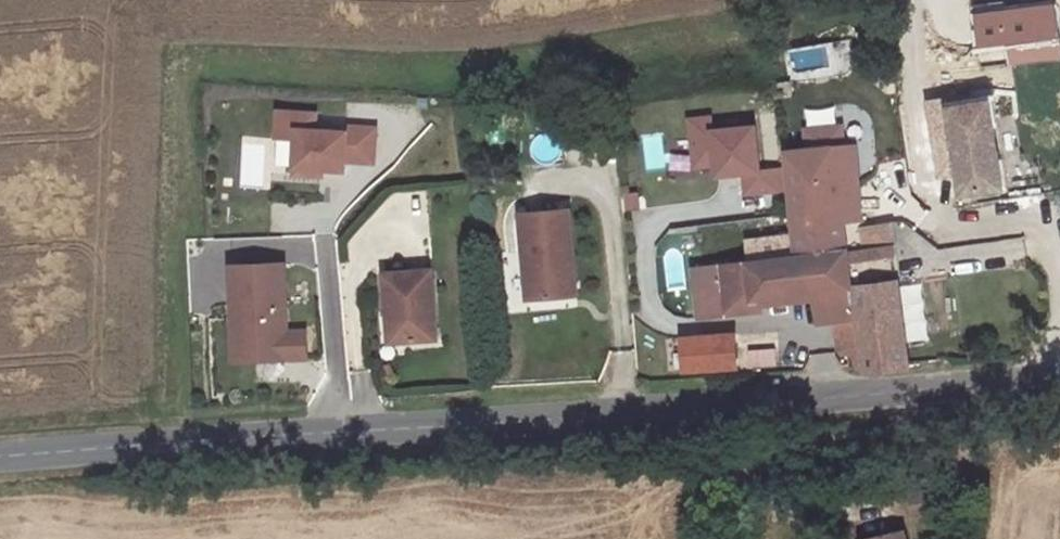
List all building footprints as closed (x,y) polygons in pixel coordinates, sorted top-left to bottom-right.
[(976,53),(1006,50),(1008,66),(1059,60),(1052,4),(971,13),(976,53)] [(989,108),(987,85),(942,90),(954,183),(988,179),(998,177),(995,153),(991,119),(989,108)] [(740,113),(697,119),(695,105),(673,108),(679,156),(700,154),(702,165),(729,161),(731,182),(763,178),(761,156),(745,158),(740,113)] [(991,119),(1008,116),(1007,106),(989,108),(991,119)] [(318,114),(279,111),(277,138),(298,140),(295,173),(347,176),(348,162),(375,164),(377,129),(354,127),(353,134),(317,131),(318,114)] [(849,204),(841,205),(837,159),(851,158),(849,132),(837,133),(835,113),(799,117),(800,140),(777,143),(788,243),(839,236),(844,236),(844,237),(853,236),(851,213),(849,204)] [(991,119),(995,153),(1012,151),(1008,116),(991,119)] [(651,171),(667,168),(661,134),(645,137),(651,171)] [(1012,151),(995,153),(998,177),(988,179),(988,182),(1016,178),(1012,151)] [(761,156),(763,178),(769,178),(766,156),(761,156)] [(837,159),(841,205),(849,204),(856,203),(851,158),(837,159)] [(891,208),(851,213),(853,236),(844,237),(848,274),(896,268),(891,208)] [(515,213),(522,300),(572,295),(563,209),(515,213)] [(970,268),(1028,258),(1024,233),(907,252),(910,273),(969,264),(970,268)] [(856,353),(848,274),(843,275),(839,236),(788,243),(686,255),(692,304),(725,300),(723,287),(812,279),(814,307),(837,305),(843,351),(856,353)] [(280,255),(227,257),(230,352),(283,350),(282,324),(280,255)] [(896,268),(848,274),(856,353),(865,355),(904,354),(896,268)] [(434,339),(426,269),(385,273),(392,342),(434,339)] [(731,356),(728,321),(677,325),(680,360),(731,356)] [(301,323),(282,324),(283,350),(302,350),(301,323)] [(860,505),(867,538),(919,538),(911,538),(904,498),(860,505)]
